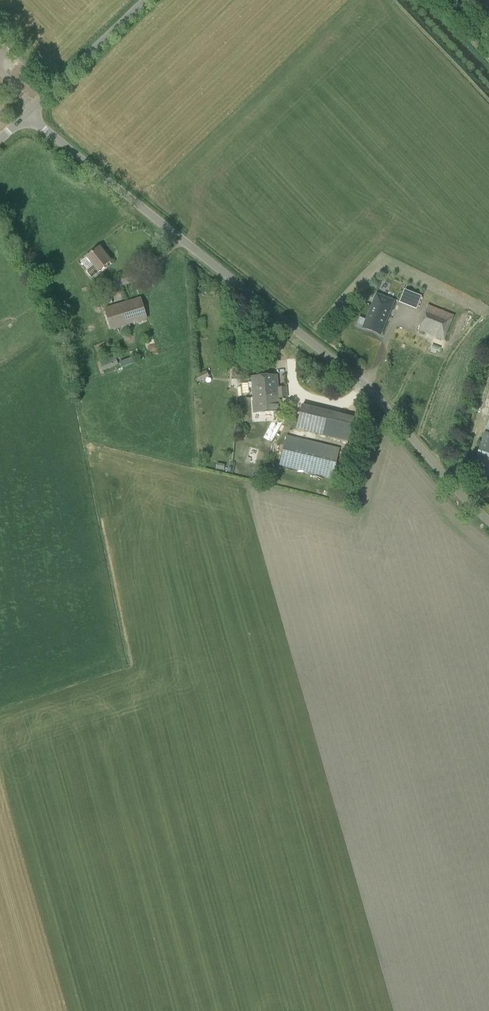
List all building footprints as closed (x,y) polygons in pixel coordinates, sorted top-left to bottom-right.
[(108,253),(102,245),(86,257),(93,266),(88,270),(92,275),(97,271),(113,259),(108,253)] [(419,308),(424,295),(407,289),(402,302),(419,308)] [(362,327),(361,328),(381,336),(395,301),(375,293),(365,319),(367,320),(364,328),(362,327)] [(111,330),(147,319),(141,297),(104,308),(111,330)] [(444,340),(454,315),(427,305),(418,330),(444,340)] [(442,351),(446,341),(434,336),(430,346),(432,346),(431,348),(439,351),(439,349),(442,351)] [(103,370),(118,365),(114,354),(99,360),(103,370)] [(277,388),(276,375),(252,377),(254,413),(280,411),(279,401),(278,401),(278,398),(286,398),(286,387),(277,388)] [(311,406),(312,403),(303,401),(302,404),(301,404),(295,429),(352,443),(357,418),(311,406)] [(471,471),(488,477),(488,417),(484,432),(471,471)] [(333,479),(340,448),(303,439),(286,435),(279,466),(333,479)]
